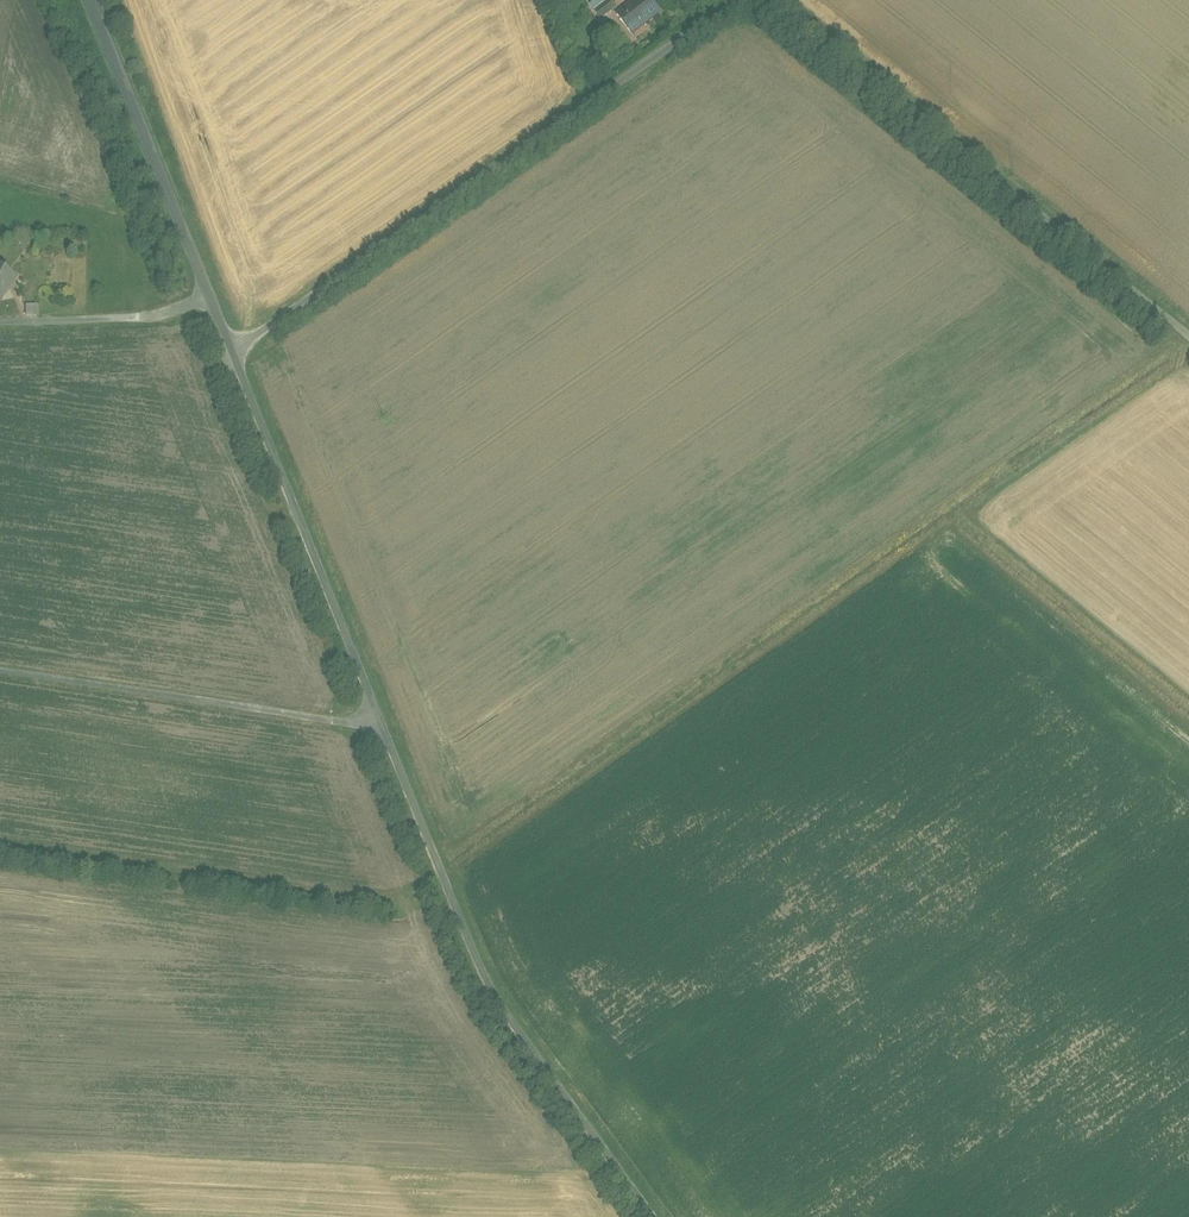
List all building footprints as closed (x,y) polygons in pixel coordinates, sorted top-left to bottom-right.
[(595,10),(607,0),(587,0),(595,10)] [(616,12),(635,38),(666,14),(655,0),(631,0),(616,12)] [(613,1),(599,12),(603,17),(618,6),(613,1)] [(0,262),(0,299),(6,303),(23,278),(0,262)] [(39,304),(27,305),(27,317),(39,317),(39,304)] [(223,361),(212,367),(216,375),(227,370),(223,361)]
